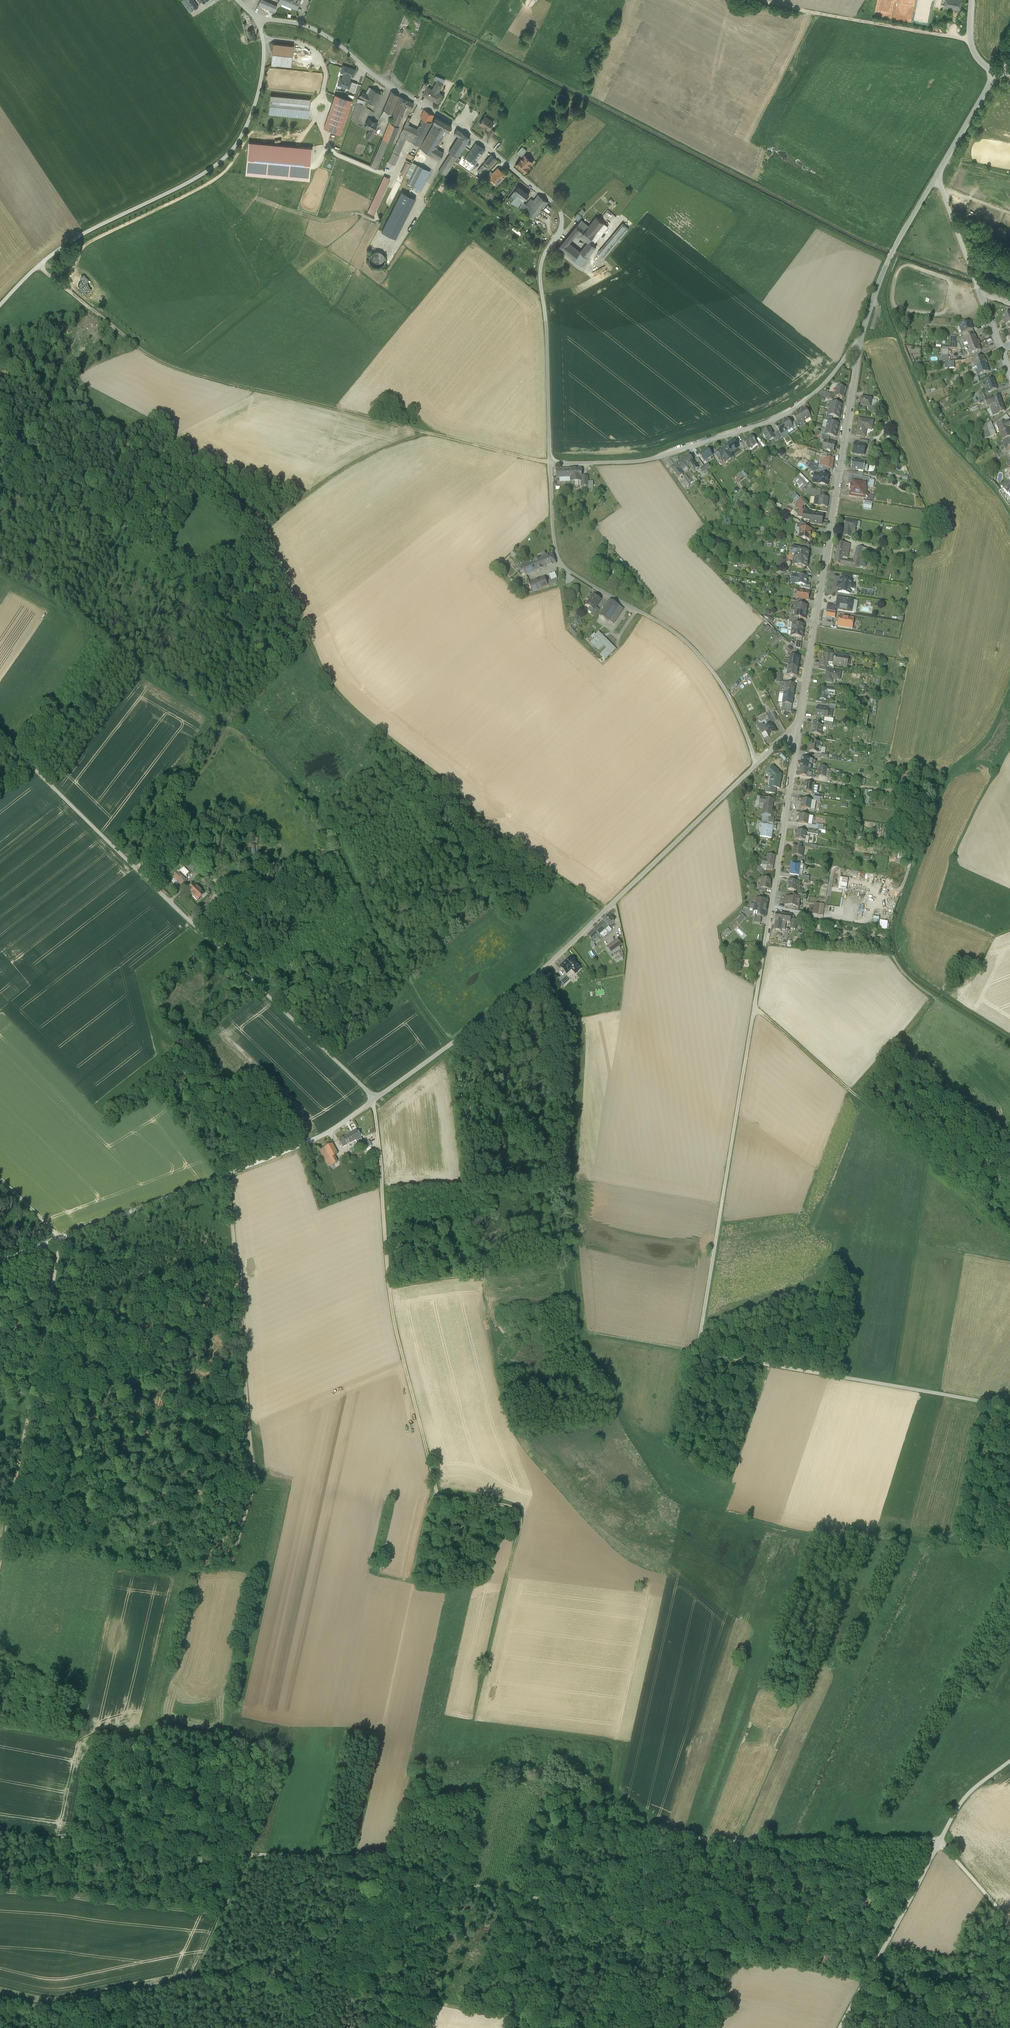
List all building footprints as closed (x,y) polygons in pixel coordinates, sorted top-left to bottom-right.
[(198,7),(193,0),(183,0),(182,1),(190,13),(198,7)] [(274,12),(277,6),(263,0),(260,0),(258,6),(274,12)] [(297,9),(301,0),(292,0),(289,6),(297,9)] [(945,7),(959,10),(961,0),(947,0),(945,7)] [(293,46),(273,44),(272,55),(271,64),(291,66),(292,58),(293,46)] [(344,74),(342,79),(340,78),(338,84),(342,85),(342,86),(349,89),(351,82),(349,81),(351,76),(353,77),(356,70),(343,66),(341,73),(344,74)] [(424,90),(422,93),(436,102),(439,96),(435,94),(436,92),(441,83),(436,80),(431,89),(426,86),(424,90)] [(357,84),(351,82),(349,89),(348,90),(354,92),(357,84)] [(381,94),(371,89),(368,95),(365,94),(362,92),(359,97),(375,106),(377,102),(376,102),(381,94)] [(399,96),(391,92),(381,116),(380,116),(378,119),(386,123),(387,119),(389,120),(399,96)] [(310,99),(270,95),(269,114),(309,117),(310,99)] [(352,100),(335,95),(323,128),(340,134),(352,100)] [(408,101),(400,96),(397,104),(405,108),(406,106),(408,101)] [(351,120),(357,122),(363,105),(357,103),(351,120)] [(405,108),(397,104),(390,122),(398,127),(405,108)] [(434,115),(424,110),(420,118),(422,119),(431,122),(434,115)] [(492,121),(484,116),(479,123),(488,129),(491,125),(490,124),(492,121)] [(409,141),(412,142),(415,136),(414,136),(417,129),(415,128),(408,125),(409,123),(409,122),(410,119),(408,117),(388,162),(395,165),(406,139),(409,141)] [(451,126),(435,117),(432,122),(434,123),(431,128),(444,135),(447,130),(449,131),(451,126)] [(377,123),(369,119),(364,126),(369,129),(374,131),(377,123)] [(431,122),(422,119),(417,129),(414,136),(415,136),(412,142),(420,146),(431,123),(431,122)] [(399,127),(398,127),(390,122),(389,122),(383,139),(388,141),(393,143),(399,127)] [(444,135),(431,128),(420,148),(430,154),(429,156),(438,161),(443,152),(436,148),(444,135)] [(374,131),(369,129),(366,136),(371,138),(375,132),(374,131)] [(461,132),(456,129),(454,134),(458,136),(449,152),(451,153),(457,157),(465,146),(470,137),(461,132)] [(388,141),(383,139),(371,167),(376,169),(388,141)] [(311,163),(312,148),(249,142),(246,174),(309,180),(311,163)] [(484,150),(476,144),(471,150),(466,158),(474,163),(484,150)] [(517,152),(521,156),(526,150),(521,147),(517,152)] [(446,175),(457,157),(451,153),(439,171),(446,175)] [(496,160),(491,155),(483,164),(483,165),(478,171),(483,175),(496,160)] [(520,169),(525,174),(533,164),(524,157),(516,166),(518,167),(516,169),(518,171),(520,169)] [(474,163),(466,158),(463,161),(472,167),(474,163)] [(405,176),(411,165),(406,162),(405,165),(406,166),(401,175),(405,176)] [(412,162),(411,165),(405,176),(409,179),(407,183),(414,187),(412,190),(418,192),(419,189),(421,190),(430,171),(412,162)] [(506,175),(498,168),(489,177),(497,185),(506,175)] [(368,212),(373,214),(390,178),(384,176),(368,212)] [(529,194),(518,186),(515,191),(523,196),(526,199),(529,194)] [(523,196),(515,191),(508,199),(525,212),(528,208),(526,206),(527,205),(525,204),(525,205),(522,204),(524,201),(521,199),(523,196)] [(415,199),(402,192),(382,232),(395,239),(415,199)] [(530,205),(528,208),(525,212),(535,219),(548,202),(538,194),(534,200),(530,205)] [(589,226),(580,237),(588,243),(589,241),(593,245),(608,227),(596,217),(589,226)] [(581,220),(570,234),(573,237),(576,234),(580,237),(589,226),(581,220)] [(629,229),(622,224),(598,253),(604,258),(629,229)] [(571,240),(567,237),(559,248),(581,266),(596,247),(593,245),(589,241),(588,243),(580,252),(570,243),(572,241),(571,240)] [(383,266),(383,252),(370,252),(370,258),(369,258),(369,266),(383,266)] [(962,334),(973,330),(970,322),(959,327),(961,330),(962,334)] [(975,336),(970,338),(964,340),(965,344),(966,344),(967,344),(969,347),(978,343),(975,336)] [(981,351),(978,343),(969,347),(970,350),(968,351),(970,355),(981,351)] [(941,361),(949,361),(949,350),(945,350),(945,356),(941,356),(941,361)] [(985,365),(983,357),(972,362),(973,365),(975,364),(977,368),(985,365)] [(989,372),(985,365),(977,368),(978,372),(976,373),(977,377),(989,372)] [(997,390),(993,380),(986,382),(989,393),(997,390)] [(835,397),(843,399),(844,393),(845,393),(846,388),(837,387),(835,397)] [(819,396),(831,400),(833,394),(830,393),(829,394),(828,394),(828,393),(823,392),(819,395),(819,396)] [(992,400),(995,407),(1002,405),(999,397),(992,400)] [(871,400),(862,398),(860,406),(866,407),(870,408),(871,400)] [(992,400),(992,399),(987,401),(986,401),(986,402),(988,407),(989,407),(990,407),(991,409),(995,407),(992,400)] [(834,403),(831,403),(829,409),(840,412),(842,405),(840,405),(834,403)] [(1005,412),(1002,405),(995,407),(998,415),(1005,412)] [(998,415),(995,407),(991,409),(987,412),(991,417),(994,416),(994,417),(998,415)] [(805,408),(799,412),(804,421),(811,418),(810,417),(807,411),(805,408)] [(839,418),(840,412),(829,409),(828,416),(832,417),(839,418)] [(804,421),(799,412),(793,416),(796,421),(798,425),(804,421)] [(787,419),(781,422),(787,431),(793,428),(791,424),(787,419)] [(873,422),(858,419),(856,436),(865,438),(867,428),(872,429),(873,422)] [(998,424),(1003,439),(1003,440),(1009,438),(1009,434),(1008,427),(1009,426),(1008,421),(998,424)] [(787,431),(781,422),(775,426),(778,431),(781,435),(787,431)] [(831,423),(828,422),(827,428),(837,431),(839,425),(831,423)] [(982,434),(988,429),(992,426),(991,422),(987,425),(985,426),(984,426),(980,429),(982,434)] [(775,438),(773,435),(769,428),(762,432),(764,435),(763,435),(765,439),(766,438),(768,442),(775,438)] [(835,438),(837,431),(827,428),(825,435),(829,436),(835,438)] [(751,436),(743,442),(747,447),(748,449),(756,443),(751,436)] [(725,446),(731,454),(739,448),(738,446),(734,441),(733,440),(725,446)] [(828,443),(824,441),(824,442),(822,449),(827,450),(826,451),(830,452),(831,451),(834,452),(835,444),(828,443)] [(862,455),(863,450),(865,449),(865,447),(864,445),(859,444),(855,444),(853,454),(857,455),(862,456),(862,455)] [(731,454),(725,446),(717,452),(717,453),(721,458),(722,460),(722,459),(731,454)] [(707,449),(699,455),(704,461),(712,456),(707,449)] [(732,456),(731,454),(722,459),(725,463),(731,459),(730,458),(732,456)] [(689,455),(682,460),(687,467),(689,465),(694,472),(698,469),(689,455)] [(829,469),(832,470),(834,459),(833,459),(826,458),(826,459),(821,458),(820,466),(829,469)] [(706,470),(704,466),(698,459),(696,460),(701,469),(700,469),(703,472),(706,470)] [(687,467),(682,460),(679,462),(677,464),(675,465),(678,469),(673,472),(678,479),(681,478),(683,476),(683,475),(680,472),(686,468),(687,467)] [(865,465),(865,463),(861,462),(852,460),(852,465),(850,466),(850,467),(851,468),(851,469),(855,470),(856,471),(857,471),(858,470),(864,471),(864,470),(865,465)] [(818,475),(828,476),(829,469),(820,466),(811,462),(809,465),(819,469),(818,475)] [(815,474),(818,475),(819,469),(809,465),(808,468),(815,474)] [(577,481),(577,469),(556,469),(557,478),(560,478),(571,478),(571,482),(575,482),(577,481)] [(696,480),(691,472),(684,477),(689,485),(696,480)] [(818,485),(827,486),(829,476),(828,476),(818,475),(815,474),(813,482),(814,483),(818,484),(818,485)] [(857,476),(849,475),(847,485),(851,486),(849,496),(864,499),(866,499),(868,498),(868,495),(867,494),(864,493),(865,489),(867,489),(867,486),(874,487),(875,481),(869,480),(870,478),(857,476)] [(793,482),(802,491),(808,485),(799,476),(793,482)] [(588,477),(582,477),(582,481),(582,486),(588,486),(588,489),(593,489),(593,482),(588,482),(588,477)] [(681,478),(678,479),(681,484),(678,486),(682,491),(689,486),(684,479),(683,480),(681,478)] [(819,506),(827,508),(828,498),(820,497),(819,506)] [(796,509),(802,510),(803,507),(805,504),(801,499),(796,503),(796,509)] [(810,523),(822,525),(823,515),(807,513),(807,511),(804,510),(803,520),(810,521),(810,523)] [(846,520),(844,536),(850,537),(851,531),(855,532),(855,527),(856,522),(846,520)] [(806,540),(810,540),(812,530),(808,529),(800,528),(800,531),(797,533),(799,535),(798,538),(802,539),(804,541),(806,540)] [(845,543),(838,542),(834,564),(841,565),(845,543)] [(850,544),(845,543),(841,565),(859,568),(863,549),(855,547),(853,562),(847,561),(850,544)] [(802,566),(807,567),(809,552),(802,551),(802,549),(800,549),(792,547),(791,554),(794,555),(793,565),(797,566),(798,567),(801,567),(802,566)] [(863,549),(859,568),(863,569),(865,557),(868,557),(869,550),(863,549)] [(520,558),(514,551),(511,554),(520,562),(521,561),(519,558),(520,558)] [(542,557),(539,559),(543,569),(556,564),(552,554),(546,556),(542,557)] [(543,569),(539,559),(522,566),(526,576),(543,569)] [(548,586),(557,583),(557,577),(555,573),(550,575),(552,579),(546,581),(548,586)] [(804,586),(806,586),(808,578),(807,578),(799,577),(792,576),(791,583),(800,585),(804,586)] [(545,578),(530,584),(533,592),(548,586),(546,581),(545,578)] [(838,588),(838,592),(850,594),(851,590),(854,590),(855,587),(854,586),(851,586),(852,582),(850,582),(842,580),(840,580),(839,584),(838,588)] [(804,600),(808,600),(809,592),(797,591),(796,598),(797,598),(804,600)] [(600,600),(593,595),(588,603),(591,605),(590,607),(594,610),(596,607),(600,600)] [(850,607),(852,608),(853,601),(838,598),(837,603),(836,603),(834,604),(833,605),(837,606),(836,609),(843,610),(843,611),(848,612),(849,608),(850,607)] [(623,609),(610,600),(599,616),(613,624),(623,609)] [(798,605),(795,604),(795,611),(806,613),(807,606),(806,606),(798,605)] [(599,610),(596,607),(594,610),(590,607),(588,609),(589,610),(592,612),(591,615),(595,617),(599,610)] [(806,613),(795,611),(794,617),(793,617),(798,618),(805,619),(806,613)] [(839,616),(838,627),(852,629),(854,618),(839,616)] [(778,635),(771,627),(768,630),(775,637),(778,635)] [(603,653),(608,658),(616,649),(600,634),(596,638),(597,639),(592,644),(597,650),(602,645),(604,647),(606,649),(603,653)] [(773,648),(782,637),(780,635),(770,645),(773,648)] [(834,662),(835,655),(825,654),(824,660),(827,661),(834,662)] [(849,656),(836,654),(835,655),(834,662),(834,665),(844,667),(844,664),(847,664),(849,656)] [(788,665),(797,667),(798,658),(795,657),(795,656),(793,655),(793,657),(789,656),(789,660),(789,662),(788,665)] [(797,667),(788,665),(787,674),(790,674),(790,676),(792,676),(793,674),(796,675),(797,667)] [(841,672),(827,670),(826,682),(833,683),(834,679),(840,680),(841,672)] [(784,693),(786,683),(780,682),(780,683),(777,682),(776,685),(781,686),(780,692),(784,693)] [(784,693),(793,695),(795,684),(791,683),(792,682),(789,682),(789,683),(786,683),(784,693)] [(820,699),(826,700),(827,697),(830,694),(835,695),(836,689),(826,688),(822,691),(820,699)] [(792,703),(793,695),(784,693),(783,702),(784,702),(792,703)] [(830,709),(817,707),(816,716),(826,718),(828,718),(830,709)] [(769,721),(771,725),(777,722),(773,714),(771,716),(773,719),(769,721)] [(824,725),(815,724),(813,734),(821,736),(822,731),(823,731),(824,725)] [(766,733),(768,737),(777,733),(775,729),(773,730),(771,725),(768,726),(764,728),(766,733)] [(820,743),(811,741),(810,751),(821,753),(822,748),(820,747),(820,743)] [(811,770),(813,759),(802,758),(800,768),(811,770)] [(781,775),(773,766),(766,774),(771,778),(771,779),(770,787),(776,788),(779,789),(781,775)] [(827,767),(820,766),(819,776),(825,777),(827,767)] [(811,770),(800,768),(799,776),(807,777),(807,774),(811,774),(811,770)] [(814,784),(805,783),(803,792),(813,793),(814,785),(814,784)] [(764,815),(772,816),(774,799),(766,798),(761,798),(760,803),(759,807),(761,807),(762,808),(764,809),(763,815),(764,815)] [(812,800),(802,799),(801,808),(810,809),(812,800)] [(809,816),(800,814),(798,823),(808,825),(809,816)] [(775,816),(772,816),(764,815),(763,819),(765,819),(765,822),(769,823),(774,824),(775,816)] [(761,836),(773,837),(774,830),(768,829),(768,826),(763,825),(761,836)] [(807,832),(797,830),(795,839),(805,841),(806,836),(806,833),(807,832)] [(804,849),(795,847),(794,856),(798,857),(803,858),(804,849)] [(761,865),(773,866),(774,855),(767,854),(766,860),(761,860),(761,864),(761,865)] [(800,864),(792,863),(790,874),(799,876),(799,875),(801,865),(800,864)] [(772,870),(773,866),(761,865),(761,864),(755,870),(759,873),(763,868),(772,870)] [(173,878),(182,886),(186,881),(186,880),(186,879),(186,876),(189,873),(184,868),(173,878)] [(766,889),(770,890),(771,885),(770,885),(771,880),(762,879),(761,888),(761,889),(766,889)] [(801,883),(790,881),(788,890),(800,892),(801,892),(801,888),(800,887),(801,883)] [(187,891),(198,901),(205,894),(194,883),(187,891)] [(794,898),(788,897),(786,905),(800,908),(801,900),(802,895),(795,894),(794,898)] [(765,912),(766,912),(768,902),(767,901),(767,899),(761,898),(761,900),(756,900),(755,910),(759,911),(758,916),(758,917),(761,917),(764,918),(765,912)] [(820,907),(815,906),(813,914),(819,915),(823,915),(824,905),(820,904),(820,907)] [(791,915),(777,913),(775,920),(776,921),(774,930),(781,931),(781,930),(783,921),(786,922),(790,923),(791,915)] [(736,921),(739,924),(745,917),(742,914),(736,921)] [(614,921),(609,916),(603,921),(609,927),(610,926),(614,921)] [(887,929),(887,921),(880,920),(879,929),(887,929)] [(614,930),(610,926),(609,927),(603,921),(589,935),(594,941),(603,932),(607,937),(614,930)] [(621,944),(618,940),(608,948),(611,952),(619,947),(621,944)] [(621,950),(619,947),(611,952),(614,956),(621,950)] [(617,962),(624,960),(623,953),(619,954),(619,958),(616,959),(617,962)] [(564,963),(560,967),(567,974),(570,971),(569,970),(572,968),(577,973),(581,969),(570,958),(565,963),(564,963)] [(570,979),(577,973),(572,968),(569,970),(570,971),(567,974),(566,975),(570,979)] [(558,981),(563,986),(570,980),(570,979),(566,975),(565,975),(558,981)] [(357,1130),(350,1134),(354,1142),(356,1141),(361,1138),(357,1130)] [(354,1142),(350,1134),(340,1140),(344,1147),(354,1142)] [(332,1144),(320,1150),(330,1167),(339,1162),(335,1156),(339,1154),(332,1144)]
